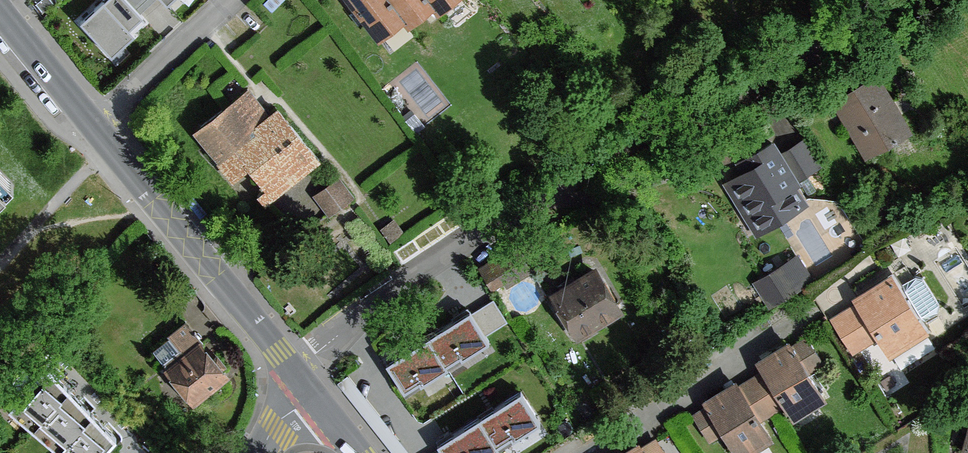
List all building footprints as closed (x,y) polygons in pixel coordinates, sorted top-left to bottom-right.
[(78,30),(105,64),(145,31),(115,0),(113,0),(78,30)] [(161,11),(175,0),(152,0),(161,11)] [(393,0),(350,0),(381,38),(406,18),(393,0)] [(431,0),(393,0),(406,18),(411,24),(435,5),(431,0)] [(435,5),(440,11),(454,0),(431,0),(435,5)] [(849,124),(867,155),(909,130),(876,76),(840,97),(854,121),(849,124)] [(268,118),(248,92),(200,129),(221,156),(219,158),(236,178),(249,166),(268,190),(316,155),(278,110),(268,118)] [(424,126),(412,111),(405,117),(417,131),(424,126)] [(756,165),(728,183),(741,205),(751,198),(768,225),(801,204),(790,186),(796,182),(773,142),(750,156),(756,165)] [(339,196),(346,190),(336,176),(314,191),(325,206),(332,200),(334,204),(341,199),(339,196)] [(353,198),(346,190),(339,196),(341,199),(334,204),(332,200),(325,206),(331,214),(353,198)] [(400,234),(390,222),(382,228),(392,241),(400,234)] [(530,270),(516,248),(482,269),(495,292),(530,270)] [(812,279),(797,257),(756,283),(771,306),(812,279)] [(594,272),(555,296),(579,335),(618,310),(594,272)] [(916,277),(898,288),(920,322),(938,310),(940,304),(923,278),(916,277)] [(892,279),(858,300),(861,304),(879,333),(889,349),(924,328),(920,322),(898,288),(892,279)] [(879,333),(861,304),(834,320),(853,350),(879,333)] [(170,368),(199,346),(203,343),(186,321),(168,336),(170,337),(154,351),(164,363),(165,361),(170,368)] [(461,325),(382,373),(404,398),(483,353),(461,325)] [(805,335),(790,345),(808,373),(823,363),(805,335)] [(767,372),(785,401),(793,413),(822,395),(808,373),(790,345),(762,364),(767,372)] [(199,346),(170,368),(194,398),(223,375),(199,346)] [(754,381),(772,410),(785,401),(767,372),(754,381)] [(739,389),(758,419),(772,410),(754,381),(739,389)] [(708,403),(726,431),(739,452),(740,452),(769,435),(758,419),(739,389),(737,385),(708,403)] [(35,452),(112,452),(113,452),(43,388),(4,426),(35,452)] [(436,452),(501,452),(538,429),(518,400),(436,452)] [(726,431),(708,403),(692,413),(710,441),(726,431)] [(640,447),(644,452),(666,452),(656,437),(640,447)] [(131,441),(119,452),(144,452),(131,441)]
